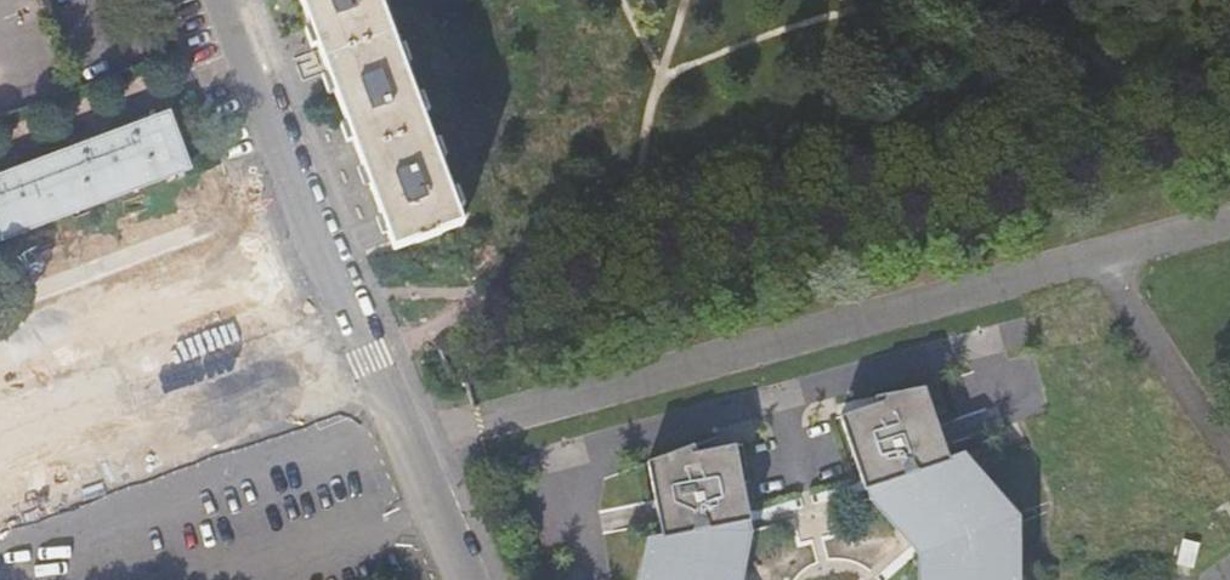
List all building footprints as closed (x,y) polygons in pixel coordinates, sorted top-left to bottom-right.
[(32,0),(0,0),(0,35),(22,103),(61,90),(32,0)] [(404,286),(457,267),(361,0),(301,0),(404,286)] [(190,164),(170,111),(0,175),(0,235),(190,164)] [(876,397),(878,404),(841,417),(865,491),(872,488),(876,498),(924,552),(924,579),(1015,579),(1015,520),(960,457),(951,462),(925,388),(876,397)] [(664,543),(654,542),(646,579),(739,579),(748,534),(746,523),(752,522),(736,445),(698,453),(695,445),(649,464),(664,543)]
